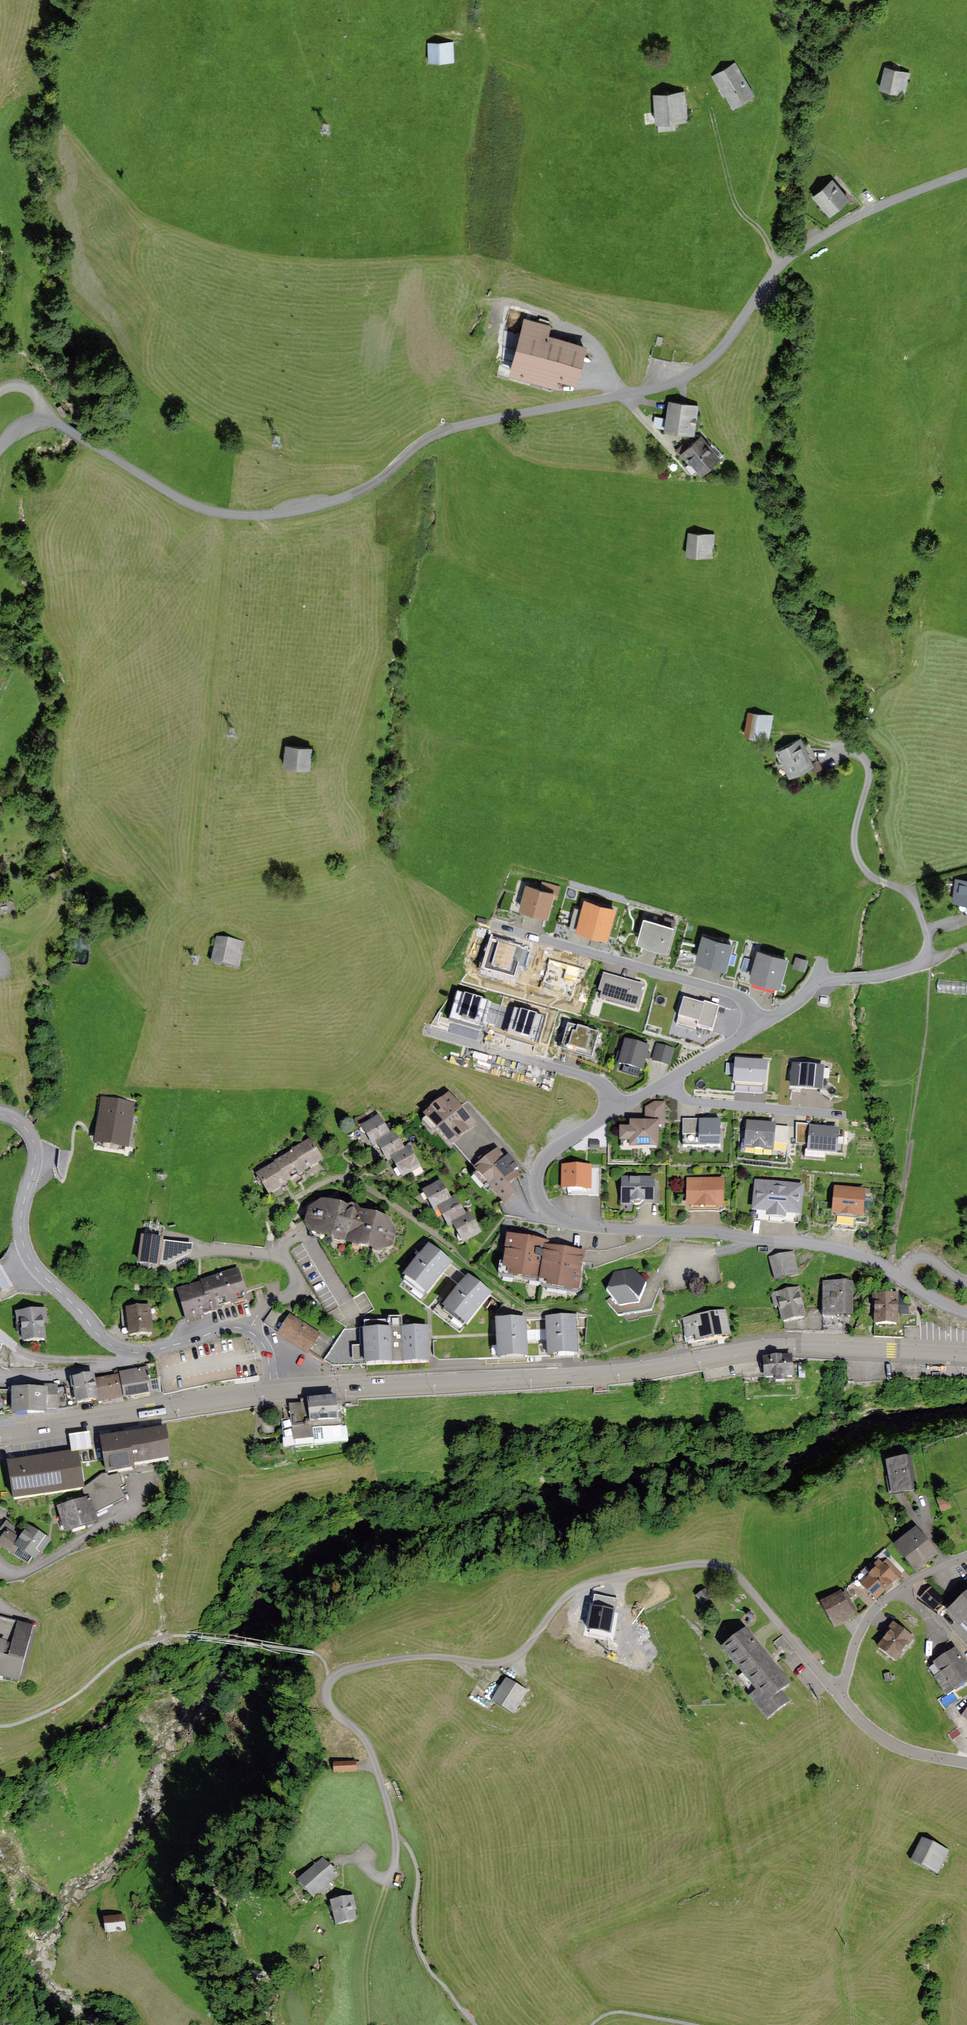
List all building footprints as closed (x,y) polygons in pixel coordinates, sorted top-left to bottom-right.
[(451,42),(430,43),(432,60),(453,58),(451,42)] [(735,62),(712,76),(732,108),(755,94),(735,62)] [(911,73),(885,66),(879,90),(905,97),(911,73)] [(685,91),(653,94),(656,125),(688,121),(685,91)] [(833,179),(812,196),(829,217),(850,200),(833,179)] [(552,325),(524,318),(509,375),(556,388),(558,380),(576,385),(587,346),(549,335),(552,325)] [(699,405),(668,401),(664,431),(695,435),(699,405)] [(701,434),(684,449),(704,472),(722,457),(701,434)] [(715,534),(687,532),(686,557),(714,558),(715,534)] [(870,721),(875,708),(863,704),(858,717),(870,721)] [(773,716),(748,711),(744,737),(769,741),(773,716)] [(806,739),(778,753),(791,777),(818,762),(806,739)] [(313,748),(285,745),(283,767),(310,770),(313,748)] [(957,878),(953,899),(966,902),(966,879),(957,878)] [(540,889),(527,885),(520,911),(548,919),(554,899),(558,900),(561,887),(542,882),(540,889)] [(617,908),(585,899),(576,932),(609,940),(617,908)] [(577,906),(572,924),(577,925),(582,907),(577,906)] [(676,928),(644,919),(637,945),(668,954),(676,928)] [(734,944),(703,936),(696,963),(727,971),(734,944)] [(245,943),(216,938),(211,964),(240,970),(245,943)] [(790,960),(758,951),(750,980),(781,989),(790,960)] [(809,960),(796,957),(793,969),(805,972),(809,960)] [(604,974),(599,994),(603,995),(601,1002),(637,1012),(645,986),(604,974)] [(685,1001),(679,1020),(698,1025),(697,1028),(713,1033),(720,1008),(705,1004),(704,1006),(685,1001)] [(599,1034),(568,1026),(561,1053),(592,1061),(599,1034)] [(651,1048),(622,1040),(615,1065),(644,1073),(651,1048)] [(675,1049),(657,1044),(652,1062),(670,1067),(675,1049)] [(768,1060),(735,1057),(732,1084),(766,1087),(768,1060)] [(823,1067),(792,1064),(790,1088),(821,1091),(823,1067)] [(449,1093),(423,1116),(451,1148),(477,1125),(449,1093)] [(136,1103),(102,1098),(95,1145),(129,1150),(136,1103)] [(656,1102),(646,1108),(646,1123),(629,1122),(629,1128),(620,1128),(620,1144),(631,1144),(631,1150),(660,1151),(660,1128),(665,1128),(665,1102),(656,1102)] [(388,1134),(378,1116),(360,1126),(370,1144),(375,1142),(388,1134)] [(721,1120),(682,1119),(682,1146),(720,1147),(721,1120)] [(775,1124),(747,1121),(744,1148),(773,1151),(773,1143),(775,1124)] [(789,1126),(775,1124),(773,1143),(787,1144),(789,1126)] [(808,1146),(810,1126),(796,1125),(796,1145),(808,1146)] [(839,1129),(810,1126),(808,1146),(807,1152),(837,1155),(839,1129)] [(394,1131),(388,1134),(375,1142),(386,1160),(390,1157),(404,1148),(394,1131)] [(291,1150),(292,1151),(304,1172),(323,1161),(310,1139),(291,1150)] [(590,1141),(590,1150),(600,1151),(601,1141),(590,1141)] [(408,1146),(404,1148),(390,1157),(402,1178),(421,1166),(408,1146)] [(497,1149),(473,1170),(502,1203),(513,1194),(505,1185),(512,1179),(522,1170),(507,1154),(504,1157),(497,1149)] [(273,1162),(273,1164),(286,1184),(305,1173),(304,1172),(292,1151),(273,1162)] [(273,1164),(256,1174),(269,1196),(287,1186),(286,1184),(273,1164)] [(593,1167),(562,1166),(562,1191),(592,1192),(593,1167)] [(654,1177),(621,1177),(621,1204),(629,1204),(634,1206),(640,1206),(644,1203),(654,1203),(654,1177)] [(727,1181),(691,1180),(690,1207),(727,1207),(727,1181)] [(804,1185),(755,1180),(752,1212),(767,1213),(766,1217),(785,1219),(786,1215),(801,1216),(804,1185)] [(440,1181),(422,1191),(433,1210),(436,1209),(451,1200),(440,1181)] [(867,1192),(835,1188),(832,1217),(864,1220),(867,1192)] [(455,1197),(451,1200),(436,1209),(447,1226),(451,1224),(466,1215),(455,1197)] [(322,1202),(308,1209),(305,1225),(310,1236),(380,1254),(393,1247),(396,1232),(389,1218),(360,1211),(358,1207),(352,1205),(347,1208),(322,1202)] [(469,1213),(466,1215),(451,1224),(463,1244),(481,1233),(469,1213)] [(162,1264),(169,1265),(192,1252),(193,1244),(163,1240),(164,1238),(142,1235),(138,1265),(141,1265),(161,1268),(162,1264)] [(546,1241),(507,1235),(502,1270),(508,1270),(507,1277),(539,1282),(545,1246),(546,1241)] [(453,1264),(429,1245),(403,1278),(427,1297),(445,1275),(452,1266),(453,1264)] [(585,1252),(545,1246),(539,1282),(547,1283),(546,1288),(579,1293),(585,1252)] [(795,1252),(773,1258),(779,1279),(801,1273),(795,1252)] [(452,1266),(445,1275),(460,1286),(467,1277),(452,1266)] [(240,1267),(174,1288),(185,1324),(215,1314),(214,1310),(250,1299),(240,1267)] [(632,1268),(613,1272),(607,1292),(620,1307),(639,1302),(646,1282),(632,1268)] [(494,1295),(469,1275),(467,1277),(460,1286),(443,1308),(467,1328),(494,1295)] [(856,1284),(825,1283),(824,1315),(855,1316),(856,1284)] [(802,1287),(781,1292),(789,1322),(810,1316),(802,1287)] [(901,1294),(876,1294),(877,1323),(902,1323),(901,1294)] [(151,1306),(129,1309),(132,1337),(155,1334),(151,1306)] [(46,1309),(15,1312),(17,1333),(22,1332),(23,1344),(47,1341),(44,1322),(47,1322),(46,1309)] [(728,1309),(685,1318),(691,1344),(734,1335),(728,1309)] [(321,1332),(292,1315),(280,1335),(309,1353),(321,1332)] [(576,1316),(546,1318),(548,1359),(578,1357),(576,1316)] [(330,1348),(332,1368),(431,1362),(429,1330),(405,1331),(405,1318),(391,1319),(391,1329),(340,1332),(341,1347),(330,1348)] [(525,1318),(496,1320),(499,1362),(528,1360),(525,1318)] [(796,1358),(765,1360),(767,1385),(798,1383),(796,1358)] [(145,1370),(120,1375),(124,1399),(150,1394),(145,1370)] [(83,1376),(72,1378),(77,1405),(99,1400),(95,1379),(94,1374),(83,1376)] [(120,1375),(95,1379),(99,1400),(100,1403),(124,1399),(120,1375)] [(47,1384),(47,1388),(47,1410),(58,1410),(58,1384),(47,1384)] [(47,1388),(11,1389),(12,1415),(47,1414),(47,1410),(47,1388)] [(341,1398),(292,1404),(296,1432),(344,1427),(341,1398)] [(166,1429),(100,1438),(104,1473),(105,1477),(124,1475),(136,1473),(135,1467),(170,1462),(166,1429)] [(69,1437),(72,1453),(77,1452),(92,1450),(90,1433),(69,1437)] [(72,1453),(7,1463),(13,1501),(83,1491),(77,1452),(72,1453)] [(911,1458),(886,1462),(892,1493),(916,1489),(911,1458)] [(89,1498),(94,1516),(126,1501),(119,1488),(126,1486),(124,1475),(105,1477),(104,1473),(83,1491),(85,1499),(89,1498)] [(946,1497),(937,1501),(942,1513),(952,1508),(946,1497)] [(85,1499),(56,1507),(64,1535),(97,1525),(94,1516),(89,1498),(85,1499)] [(25,1531),(6,1519),(0,1529),(0,1531),(4,1533),(0,1539),(0,1547),(28,1565),(32,1558),(14,1547),(25,1531)] [(51,1541),(28,1526),(25,1531),(14,1547),(32,1558),(35,1560),(39,1553),(42,1554),(51,1541)] [(938,1554),(918,1528),(894,1547),(914,1573),(938,1554)] [(903,1574),(887,1558),(882,1564),(878,1560),(873,1565),(877,1569),(861,1584),(876,1600),(903,1574)] [(944,1599),(930,1587),(920,1599),(934,1611),(944,1599)] [(708,1589),(696,1596),(702,1607),(714,1599),(708,1589)] [(844,1590),(821,1603),(834,1626),(857,1614),(844,1590)] [(949,1614),(966,1630),(966,1595),(949,1614)] [(614,1600),(590,1596),(585,1626),(610,1630),(614,1600)] [(17,1679),(29,1629),(0,1622),(0,1675),(17,1679)] [(914,1639),(894,1623),(889,1629),(891,1630),(877,1649),(895,1663),(914,1639)] [(795,1686),(749,1629),(725,1648),(762,1693),(755,1699),(771,1719),(793,1702),(786,1693),(795,1686)] [(937,1662),(955,1690),(966,1682),(966,1665),(958,1649),(937,1662)] [(528,1692),(506,1678),(491,1701),(514,1716),(528,1692)] [(358,1763),(337,1765),(338,1774),(359,1772),(358,1763)] [(950,1851),(922,1838),(911,1862),(939,1875),(950,1851)] [(322,1857),(296,1882),(315,1902),(330,1888),(327,1884),(338,1874),(322,1857)] [(354,1897),(330,1901),(335,1926),(359,1921),(354,1897)] [(124,1914),(104,1916),(106,1931),(126,1929),(124,1914)]
